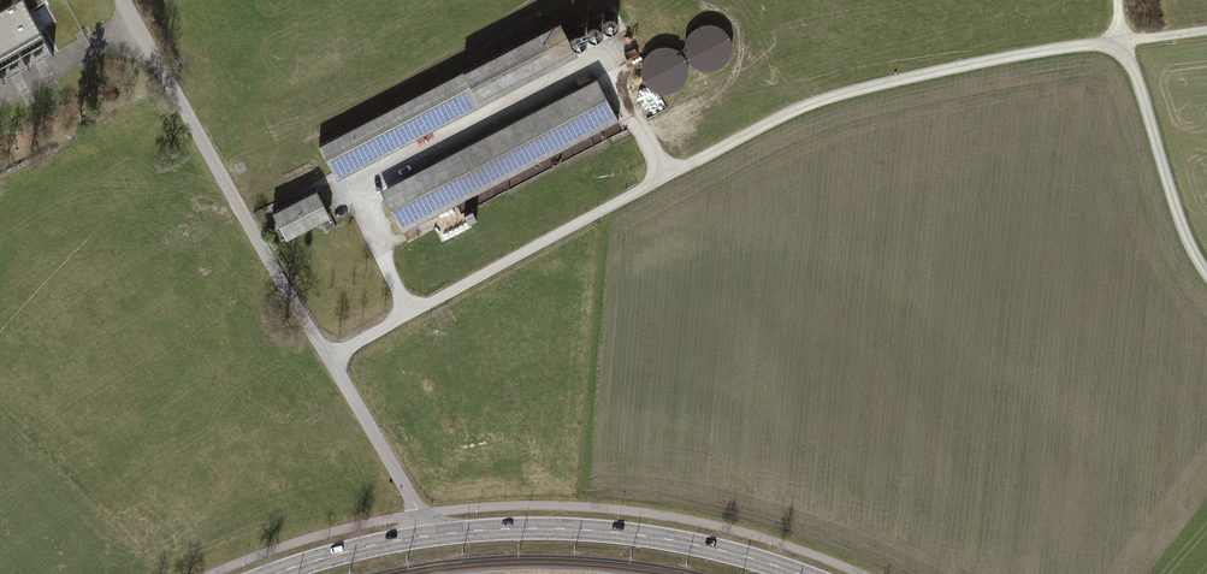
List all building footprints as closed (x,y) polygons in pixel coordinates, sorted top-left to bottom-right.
[(25,0),(19,0),(0,11),(0,60),(7,56),(30,43),(45,35),(39,25),(35,18),(25,0)] [(610,13),(606,14),(603,17),(602,21),(604,25),(607,28),(611,28),(615,27),(617,24),(618,20),(617,16),(614,13),(610,13)] [(560,20),(319,146),(336,179),(578,56),(560,20)] [(594,20),(590,21),(587,25),(587,29),(588,32),(591,35),(595,36),(599,34),(601,31),(602,27),(601,24),(598,21),(594,20)] [(687,56),(694,66),(705,71),(717,69),(727,62),(732,52),(730,40),(723,30),(712,25),(700,26),(691,33),(686,44),(687,56)] [(578,28),(574,30),(571,33),(570,37),(572,41),(575,43),(579,44),(583,43),(585,40),(586,36),(585,32),(582,29),(578,28)] [(644,79),(651,88),(662,93),(674,92),(683,85),(688,74),(687,62),(680,52),(669,47),(657,49),(647,56),(642,67),(644,79)] [(596,78),(380,191),(402,233),(416,226),(553,154),(588,136),(618,120),(596,78)] [(317,190),(272,213),(286,241),(331,218),(317,190)] [(472,210),(464,214),(468,222),(477,218),(472,210)]
